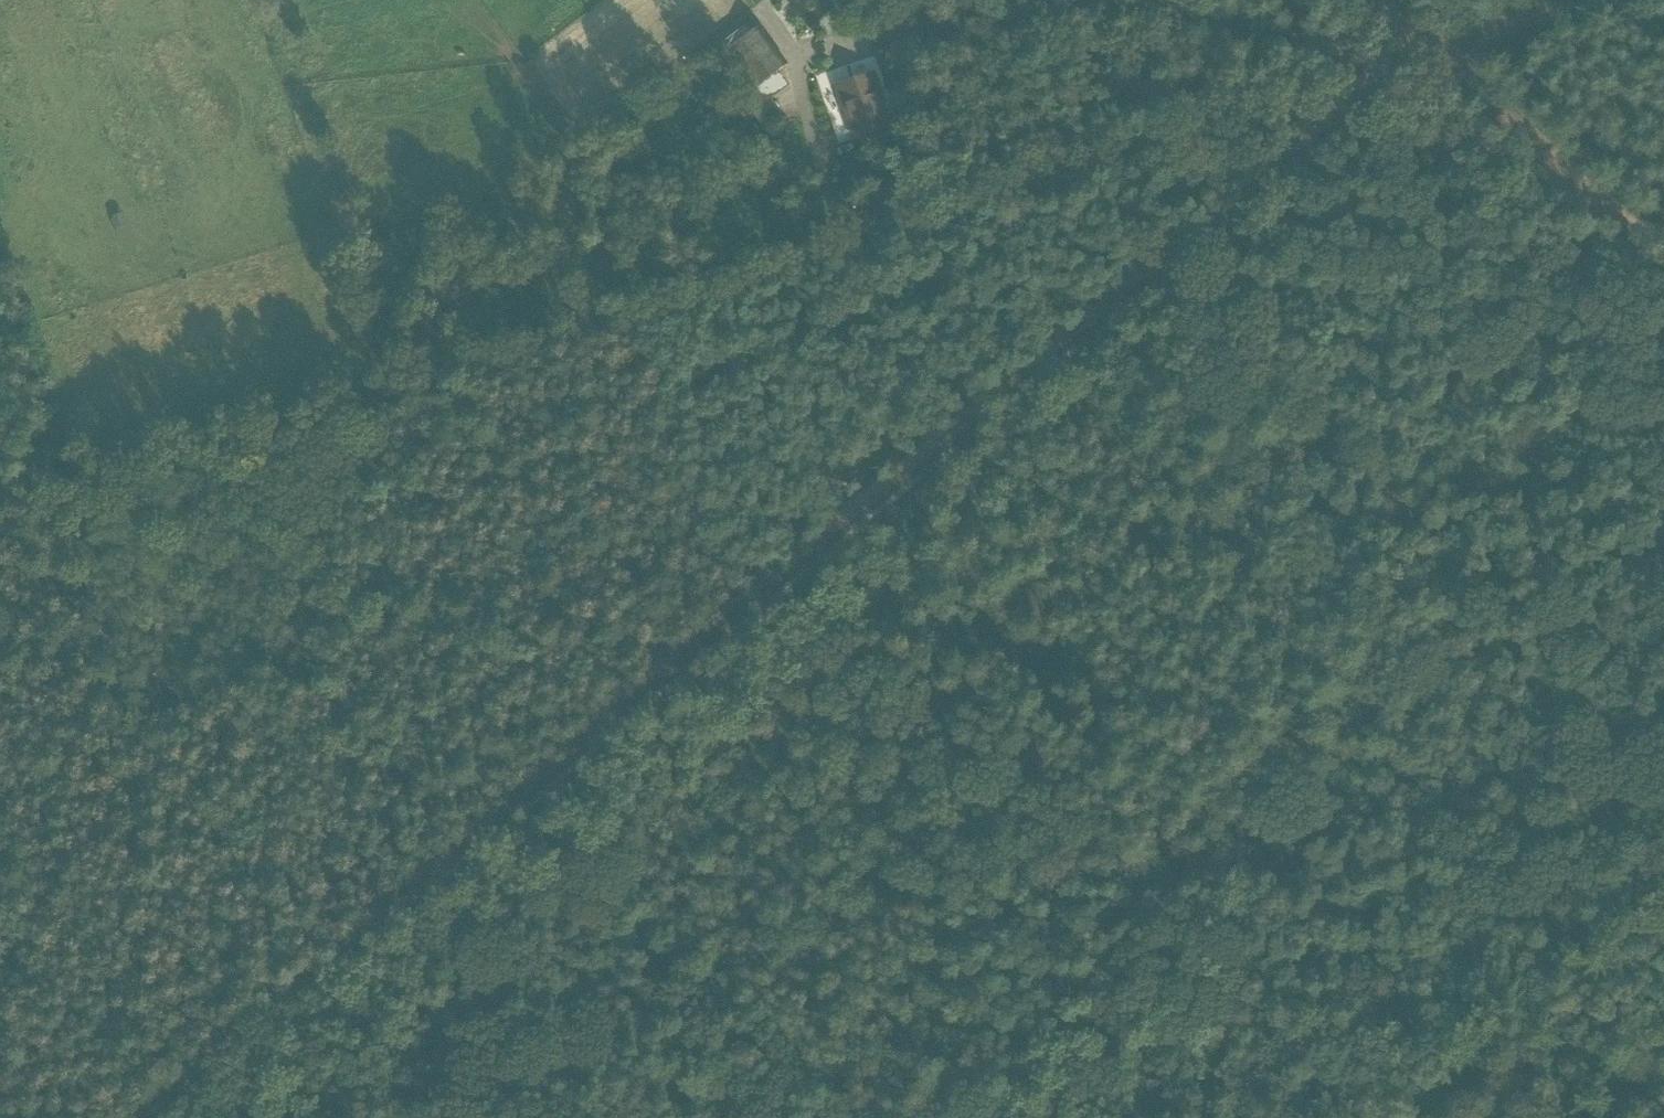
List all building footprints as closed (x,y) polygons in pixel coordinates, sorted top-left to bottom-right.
[(711,49),(757,110),(752,114),(759,125),(779,110),(771,100),(790,86),(779,70),(786,65),(755,24),(748,29),(745,24),(711,49)] [(872,75),(832,88),(850,140),(858,137),(863,152),(891,143),(886,128),(890,127),(872,75)]
